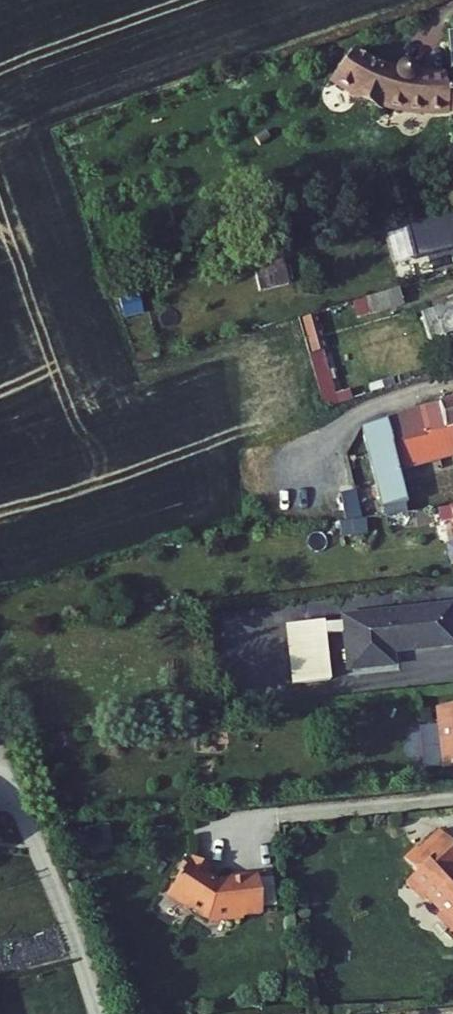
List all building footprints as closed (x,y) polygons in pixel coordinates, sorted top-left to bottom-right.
[(382,71),(343,56),(325,85),(382,105),(438,81),(436,71),(409,74),(409,70),(407,66),(401,61),(396,60),(390,61),(386,64),(384,67),(382,71)] [(438,81),(382,105),(392,107),(452,103),(452,82),(438,85),(438,81)] [(440,217),(418,222),(419,252),(441,252),(440,217)] [(409,285),(312,312),(317,329),(416,302),(411,285),(409,285)] [(431,306),(441,342),(452,342),(452,300),(431,306)] [(365,507),(415,499),(406,452),(452,439),(452,394),(353,423),(358,444),(350,446),(365,507)] [(356,611),(356,614),(339,616),(339,613),(302,618),(309,675),(346,670),(340,626),(357,623),(362,663),(410,658),(409,647),(452,642),(452,599),(356,611)] [(438,721),(443,764),(452,763),(452,719),(438,721)] [(419,860),(428,872),(417,881),(430,896),(439,898),(452,913),(452,923),(452,925),(452,832),(419,860)] [(223,869),(203,854),(180,887),(181,895),(199,908),(200,906),(217,918),(233,917),(235,919),(253,918),(253,915),(272,913),(269,874),(241,877),(241,878),(228,879),(226,882),(218,875),(223,869)]
